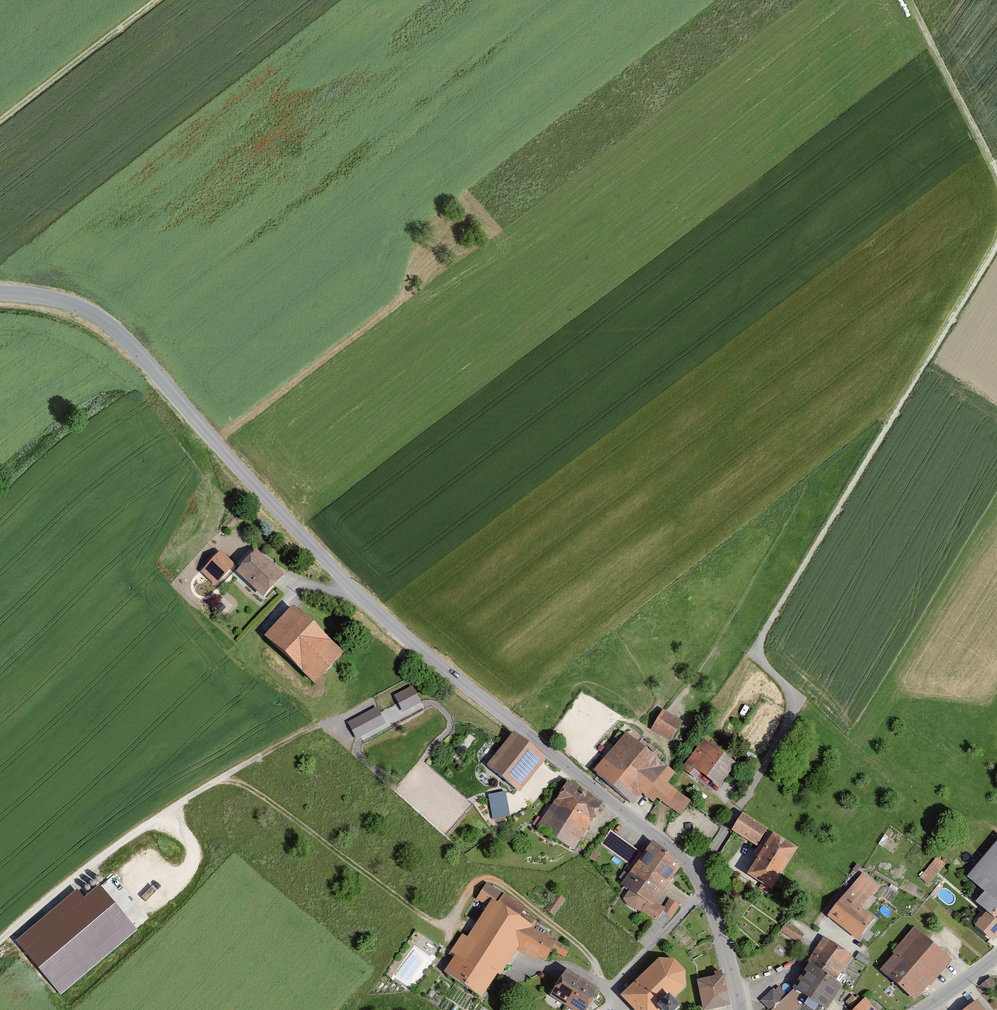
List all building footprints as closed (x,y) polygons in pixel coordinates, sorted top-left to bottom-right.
[(250,548),(235,564),(230,569),(259,597),(279,576),(250,548)] [(220,552),(204,570),(219,583),(230,569),(235,564),(220,552)] [(338,654),(288,606),(259,637),(310,684),(338,654)] [(420,701),(412,687),(396,695),(404,710),(420,701)] [(384,723),(377,708),(349,723),(357,737),(384,723)] [(663,708),(652,728),(670,738),(681,718),(663,708)] [(619,727),(589,773),(634,803),(643,795),(680,819),(696,795),(674,780),(682,768),(619,727)] [(542,757),(507,732),(484,763),(520,789),(542,757)] [(704,741),(687,766),(720,787),(737,762),(704,741)] [(595,811),(557,788),(535,826),(573,848),(595,811)] [(489,793),(494,817),(511,814),(506,789),(489,793)] [(793,844),(739,813),(730,829),(758,846),(742,875),(766,889),(793,844)] [(638,848),(615,830),(603,844),(626,863),(638,848)] [(962,876),(979,892),(971,901),(983,912),(971,925),(989,941),(996,932),(996,836),(962,876)] [(684,865),(649,842),(619,886),(628,891),(624,897),(629,906),(657,924),(669,905),(661,900),(684,865)] [(929,883),(946,862),(937,854),(920,875),(929,883)] [(861,870),(824,913),(854,938),(871,918),(860,908),(880,886),(861,870)] [(504,892),(485,880),(475,897),(486,903),(447,970),(478,988),(490,968),(503,975),(520,946),(542,959),(554,940),(531,927),(536,920),(500,899),(504,892)] [(136,930),(100,887),(85,899),(77,890),(17,940),(61,992),(136,930)] [(800,940),(805,931),(786,921),(781,930),(800,940)] [(911,929),(877,969),(913,1000),(948,960),(911,929)] [(823,938),(807,961),(832,978),(848,954),(823,938)] [(620,996),(635,1009),(660,1009),(661,1009),(676,1009),(681,1005),(674,998),(686,986),(686,971),(675,960),(658,958),(620,996)] [(806,965),(795,986),(778,1001),(785,1009),(823,1009),(838,983),(806,965)] [(558,972),(546,994),(575,1009),(578,1009),(590,990),(558,972)] [(697,980),(704,1009),(708,1009),(731,1005),(724,974),(697,980)] [(958,1009),(984,1009),(975,998),(958,1009)]
